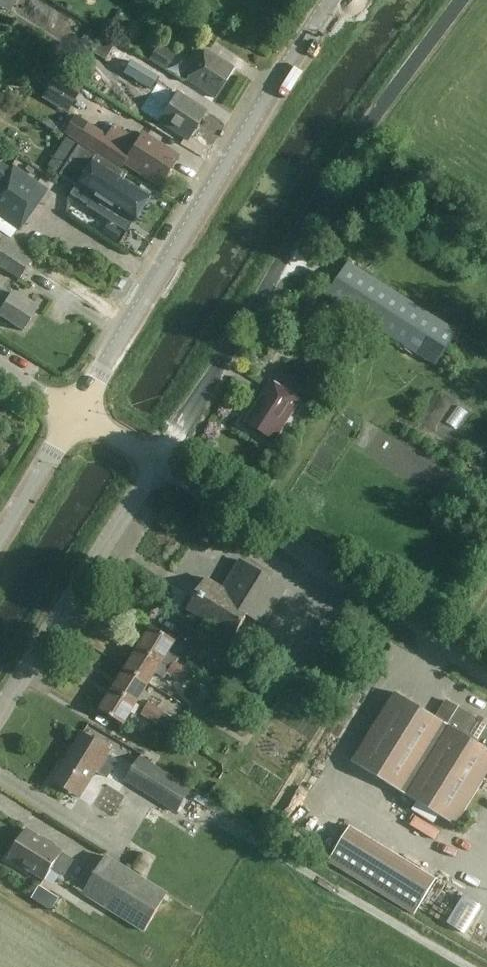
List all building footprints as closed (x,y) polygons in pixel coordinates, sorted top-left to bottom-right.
[(12,11),(18,0),(0,0),(0,5),(12,11)] [(106,61),(115,45),(103,37),(93,54),(106,61)] [(159,46),(150,62),(163,70),(167,72),(176,56),(159,46)] [(115,50),(107,64),(117,70),(125,56),(115,50)] [(163,70),(150,62),(136,54),(124,75),(152,91),(160,79),(158,78),(163,70)] [(215,102),(233,72),(204,54),(186,84),(215,102)] [(75,103),(83,89),(57,74),(49,88),(75,103)] [(188,144),(206,115),(177,97),(159,125),(188,144)] [(108,137),(75,116),(64,133),(155,192),(178,157),(142,134),(137,142),(114,127),(108,137)] [(47,117),(43,122),(56,131),(60,125),(47,117)] [(77,146),(65,138),(47,167),(59,174),(58,175),(75,186),(70,194),(87,206),(93,197),(133,223),(149,197),(124,181),(126,177),(77,145),(77,146)] [(19,231),(47,191),(12,166),(11,167),(2,161),(0,164),(0,218),(19,231)] [(114,244),(120,235),(106,226),(100,235),(114,244)] [(19,280),(37,252),(0,229),(0,269),(19,280)] [(438,367),(460,332),(349,262),(327,297),(438,367)] [(0,288),(0,308),(1,308),(0,311),(0,324),(7,329),(9,325),(22,333),(37,310),(11,293),(10,294),(0,288)] [(275,442),(302,399),(273,381),(245,424),(275,442)] [(287,590),(240,561),(223,589),(207,579),(188,610),(234,639),(248,616),(265,627),(287,590)] [(141,648),(188,679),(191,672),(176,663),(179,657),(171,653),(178,642),(154,628),(141,648)] [(196,647),(210,662),(221,652),(206,637),(196,647)] [(184,685),(188,679),(141,648),(128,669),(151,684),(157,675),(165,680),(168,675),(184,685)] [(128,669),(115,690),(139,704),(151,684),(128,669)] [(139,704),(115,690),(102,711),(125,725),(139,704)] [(439,817),(453,826),(486,775),(486,726),(478,720),(448,701),(437,718),(396,692),(352,761),(425,808),(421,814),(435,823),(439,817)] [(148,707),(146,709),(162,719),(166,713),(150,703),(148,707)] [(146,709),(142,716),(158,725),(162,719),(146,709)] [(167,714),(164,720),(181,730),(184,724),(167,714)] [(181,730),(164,720),(160,726),(177,736),(181,730)] [(108,778),(118,763),(109,758),(113,752),(83,733),(53,781),(81,799),(98,772),(108,778)] [(176,811),(191,787),(140,755),(125,779),(176,811)] [(437,880),(350,828),(329,863),(415,915),(437,880)] [(62,879),(74,860),(26,830),(9,858),(45,880),(51,872),(62,879)] [(143,930),(166,893),(105,855),(82,892),(143,930)] [(480,906),(463,897),(447,923),(464,933),(480,906)]
